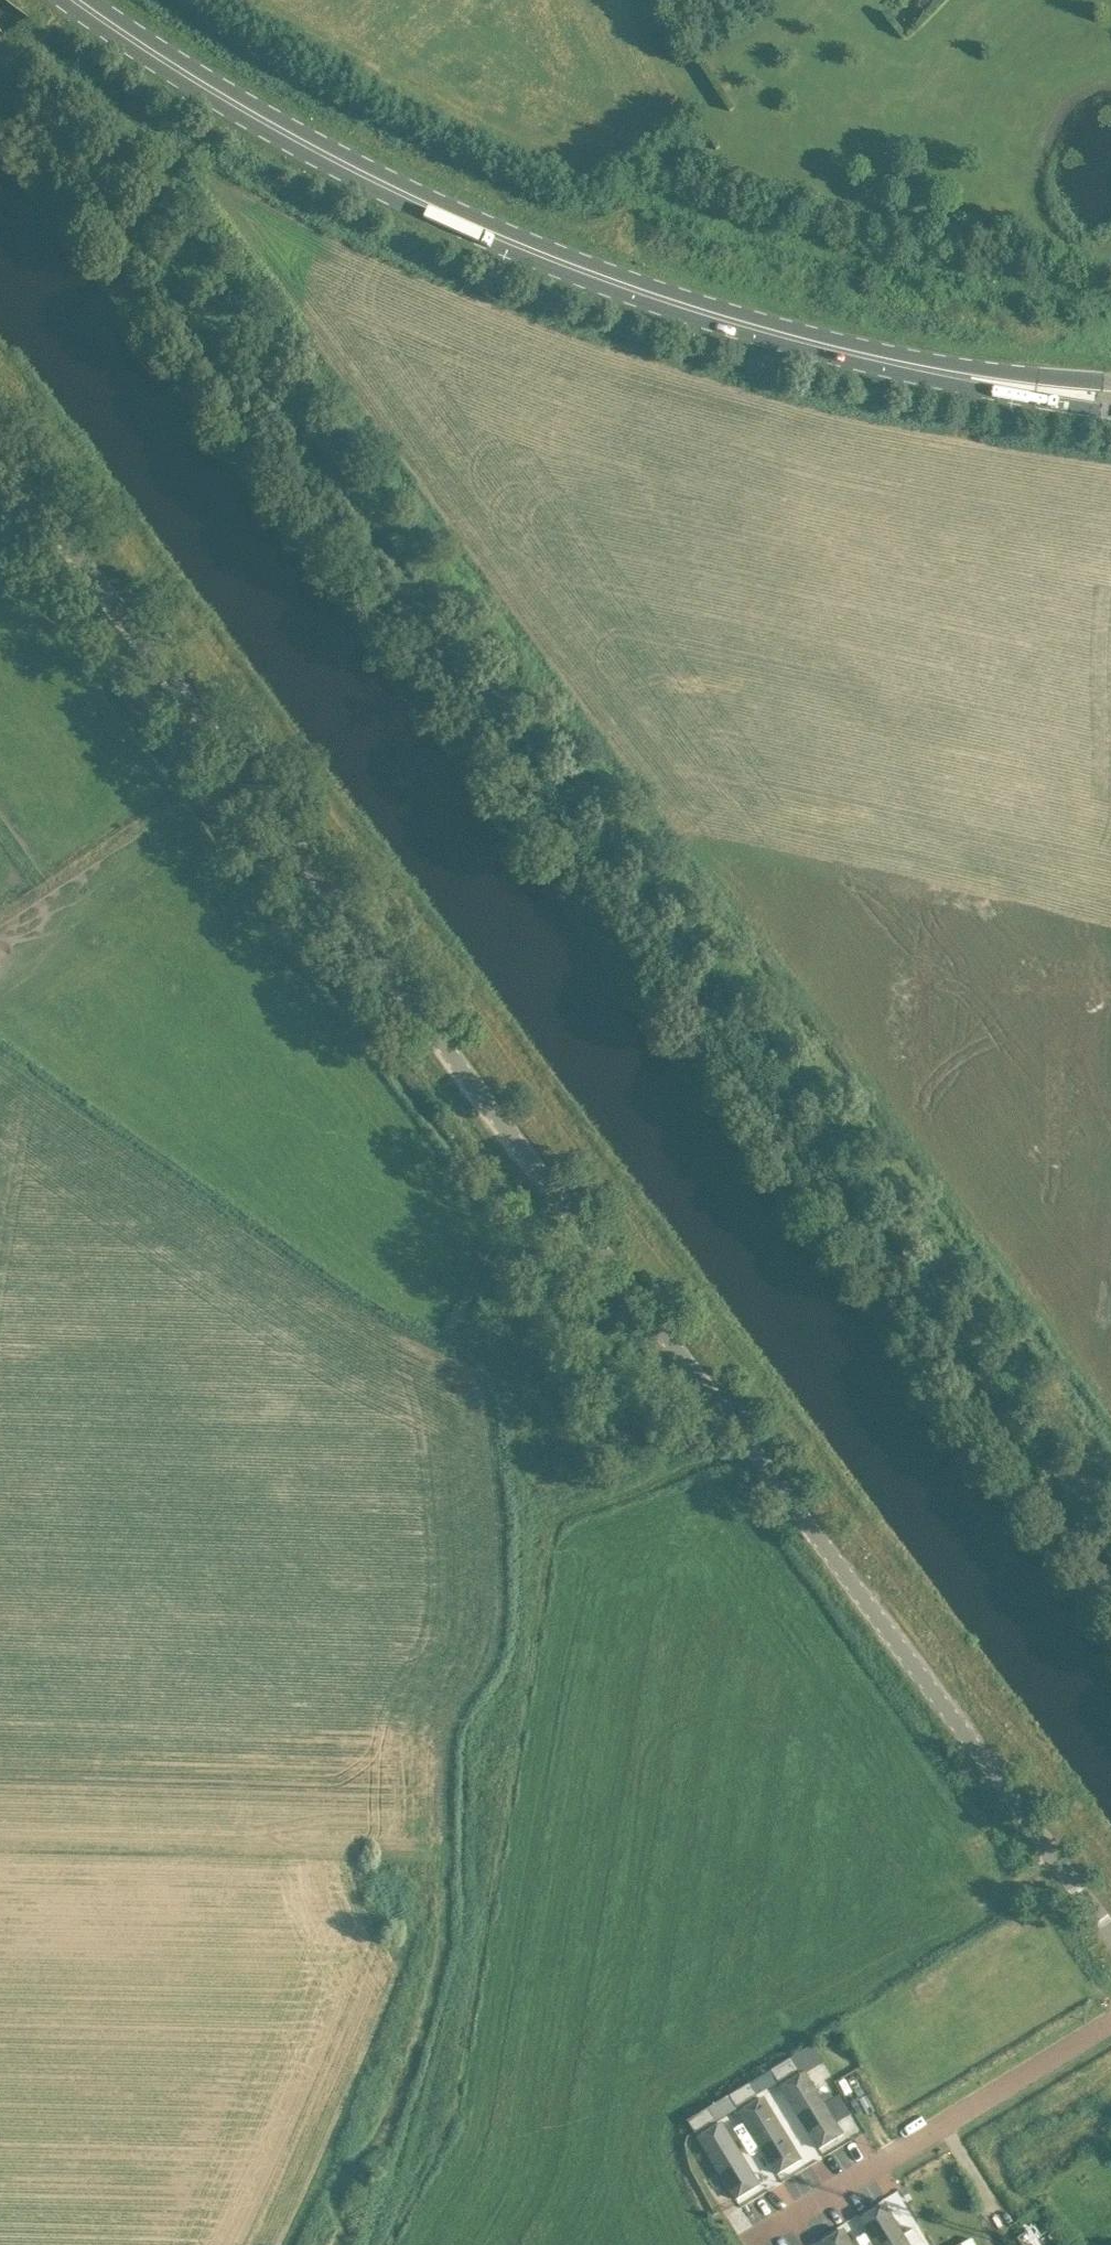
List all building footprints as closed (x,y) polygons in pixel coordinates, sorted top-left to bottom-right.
[(792,2058),(771,2070),(779,2082),(799,2069),(792,2058)] [(803,2075),(782,2087),(820,2148),(843,2134),(836,2121),(824,2102),(808,2075),(806,2073),(803,2075)] [(751,2083),(730,2095),(737,2107),(738,2107),(754,2097),(755,2096),(758,2095),(755,2089),(751,2083)] [(741,2112),(778,2174),(802,2159),(765,2099),(765,2098),(759,2101),(757,2102),(741,2112)] [(709,2108),(688,2121),(696,2132),(704,2127),(707,2125),(716,2120),(714,2115),(709,2108)] [(708,2132),(699,2138),(736,2199),(737,2199),(760,2185),(724,2125),(723,2123),(711,2131),(708,2132)] [(862,2219),(868,2228),(878,2244),(920,2244),(925,2242),(915,2227),(904,2234),(886,2204),(862,2219)] [(820,2244),(821,2244),(854,2244),(850,2239),(844,2229),(820,2244)]
